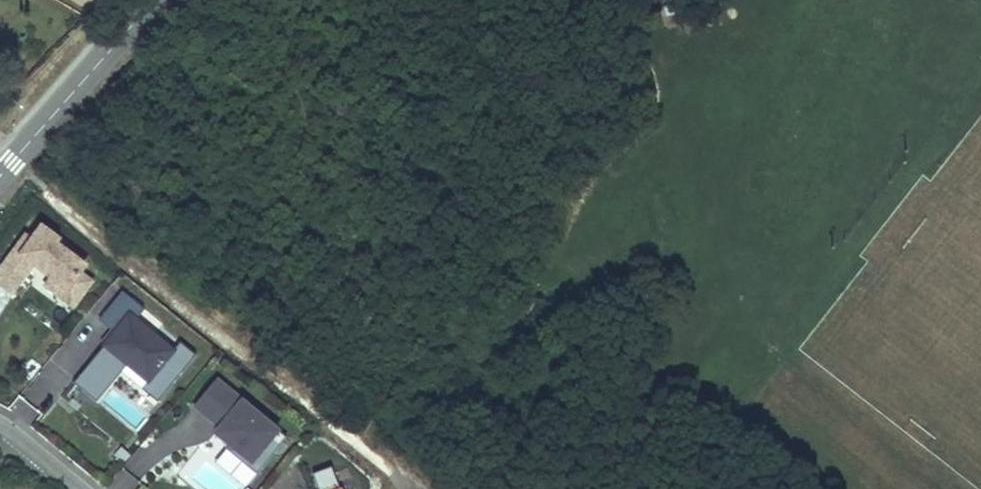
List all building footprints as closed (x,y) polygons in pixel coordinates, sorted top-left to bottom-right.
[(0,271),(0,284),(9,291),(31,262),(52,278),(67,289),(64,293),(77,303),(95,279),(83,270),(86,266),(58,244),(61,241),(42,227),(32,241),(26,236),(0,271)] [(67,289),(52,278),(46,286),(74,307),(77,303),(64,293),(67,289)] [(115,333),(74,382),(95,400),(127,359),(131,362),(150,379),(142,389),(158,402),(197,356),(181,342),(174,351),(137,320),(145,310),(125,292),(101,321),(115,333)] [(127,359),(95,400),(97,402),(131,362),(127,359)] [(229,445),(226,449),(257,475),(276,452),(284,443),(288,439),(217,380),(194,407),(220,428),(215,434),(229,445)] [(284,443),(276,452),(279,455),(287,446),(284,443)] [(257,475),(226,449),(215,463),(246,488),(257,475)] [(137,482),(124,475),(117,488),(134,488),(137,482)]
